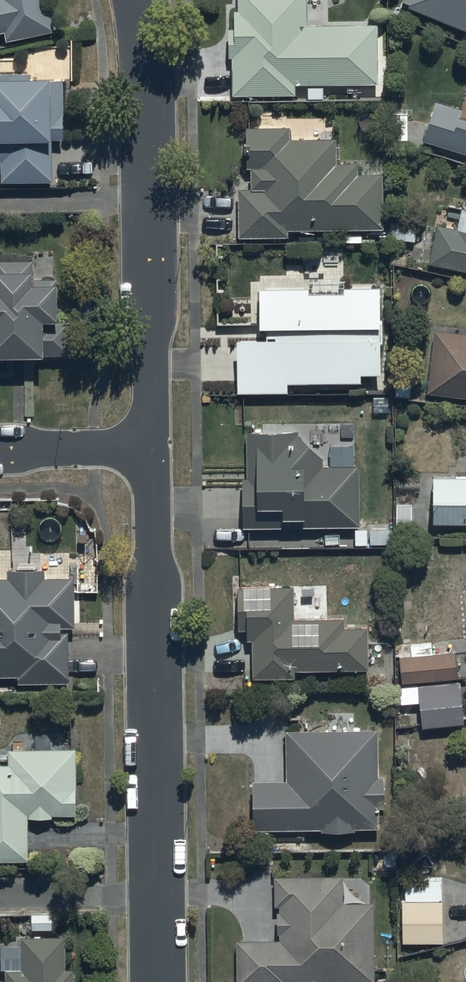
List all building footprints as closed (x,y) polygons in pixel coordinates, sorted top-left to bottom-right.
[(1,25),(3,33),(51,23),(46,0),(0,0),(0,25),(1,25)] [(305,18),(304,0),(231,0),(231,4),(225,4),(226,51),(230,51),(231,89),(293,88),(293,79),(375,77),(374,17),(305,18)] [(406,1),(465,26),(465,0),(406,0),(406,1)] [(50,175),(50,133),(60,133),(60,72),(47,72),(47,64),(0,64),(0,175),(50,175)] [(459,105),(460,102),(433,94),(421,136),(465,148),(465,107),(459,105)] [(285,230),(285,223),(381,223),(380,167),(356,167),(356,156),(335,156),(335,132),(288,132),(287,120),(242,121),(242,161),(247,161),(247,182),(235,182),(235,230),(285,230)] [(460,198),(455,222),(435,218),(427,256),(465,265),(465,199),(460,198)] [(36,343),(36,347),(67,347),(68,313),(54,313),(54,270),(30,270),(30,254),(0,254),(0,343),(36,343)] [(285,387),(285,375),(358,375),(358,367),(377,367),(377,333),(380,333),(380,320),(377,320),(377,280),(343,280),(343,274),(311,274),(311,281),(256,280),(256,317),(263,317),(264,328),(233,328),(233,387),(285,387)] [(426,386),(465,391),(465,329),(432,325),(430,350),(426,349),(424,372),(428,372),(426,386)] [(240,472),(241,521),(358,520),(358,460),(321,460),(321,453),(295,428),(295,424),(244,425),(245,472),(240,472)] [(431,476),(431,522),(465,522),(465,476),(431,476)] [(16,669),(16,677),(67,677),(66,621),(73,621),(73,570),(41,570),(41,563),(5,563),(5,571),(0,571),(0,669),(16,669)] [(292,670),(292,663),(367,663),(367,621),(342,621),(342,612),(292,612),(292,580),(235,580),(235,623),(244,623),(244,633),(250,633),(250,671),(292,670)] [(400,679),(455,673),(452,645),(397,651),(400,679)] [(455,673),(400,679),(400,681),(396,682),(398,699),(417,697),(420,722),(461,718),(457,676),(455,676),(455,673)] [(375,723),(284,724),(285,774),(250,775),(250,823),(319,822),(319,824),(353,824),(353,822),(376,821),(376,801),(382,801),(381,769),(376,769),(375,723)] [(25,854),(25,812),(49,812),(49,809),(73,809),(73,782),(74,782),(74,743),(46,743),(46,740),(37,740),(37,742),(5,742),(5,758),(0,758),(0,854),(25,854)] [(372,975),(373,898),(340,898),(340,869),(275,869),(274,933),(234,933),(234,981),(285,981),(285,975),(372,975)] [(441,895),(400,895),(400,937),(441,937),(441,895)] [(72,963),(63,963),(63,931),(20,932),(20,963),(3,963),(3,981),(73,981),(72,963)]
